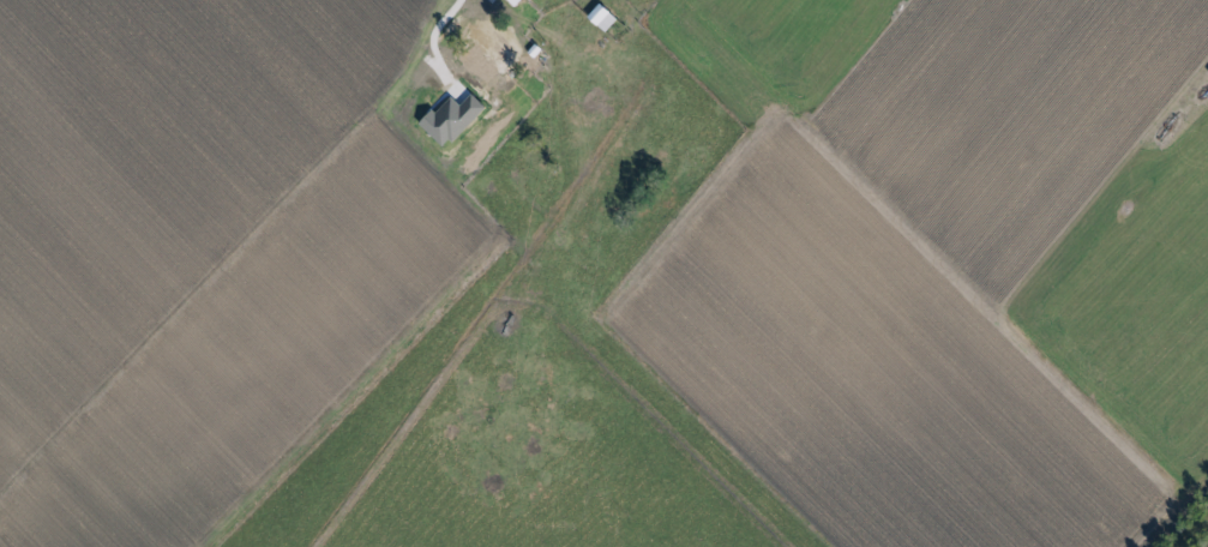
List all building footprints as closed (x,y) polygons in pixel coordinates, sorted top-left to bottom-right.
[(604,31),(618,19),(603,3),(589,15),(604,31)]
